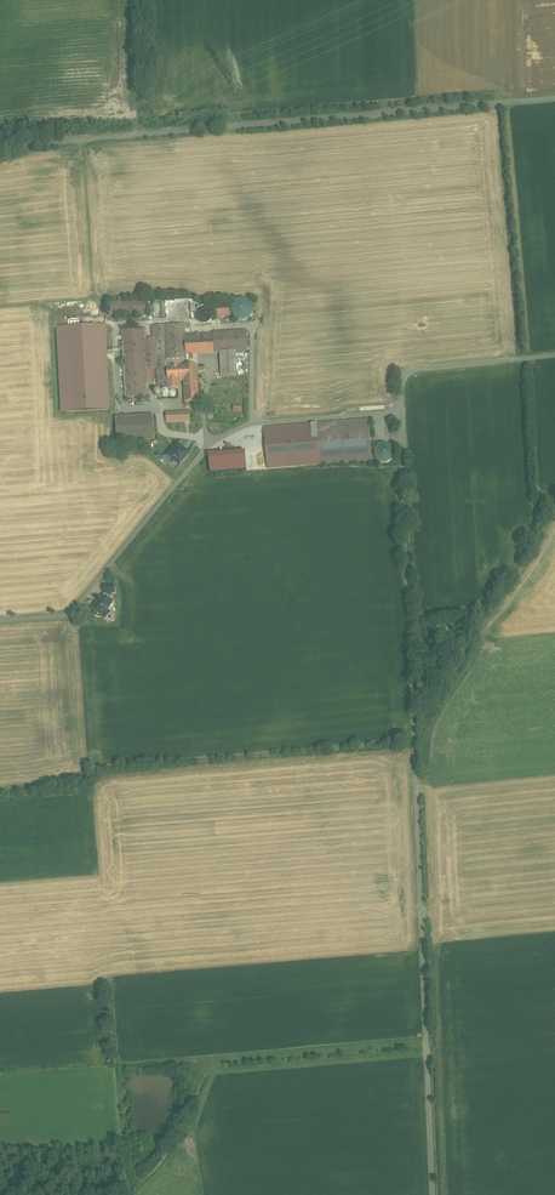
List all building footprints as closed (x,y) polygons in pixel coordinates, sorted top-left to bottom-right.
[(233,307),(232,311),(233,315),(236,319),(240,321),(244,321),(248,320),(252,318),(254,314),(255,310),(253,305),(251,302),(247,300),(243,299),(239,300),(235,303),(233,307)] [(230,305),(217,306),(217,317),(231,316),(230,305)] [(206,306),(205,306),(203,306),(201,306),(200,307),(198,307),(197,308),(197,309),(196,310),(196,311),(195,312),(195,313),(195,314),(195,315),(195,316),(195,317),(195,318),(196,319),(196,320),(197,321),(198,322),(200,323),(201,323),(203,324),(204,324),(206,323),(207,323),(208,322),(209,322),(210,321),(210,320),(211,319),(212,318),(212,317),(212,316),(213,315),(212,314),(212,313),(212,312),(212,311),(211,310),(211,309),(210,308),(209,307),(208,307),(206,306)] [(104,325),(57,328),(62,412),(108,410),(106,385),(84,386),(82,350),(105,349),(104,325)] [(185,325),(152,326),(153,339),(166,338),(167,359),(186,358),(186,354),(185,335),(185,325)] [(145,330),(122,331),(125,398),(149,396),(148,383),(154,383),(153,368),(157,368),(158,390),(168,390),(179,389),(178,382),(184,381),(188,381),(188,375),(198,374),(197,366),(167,367),(167,359),(166,338),(153,339),(146,339),(145,330)] [(246,331),(212,333),(213,333),(214,353),(220,352),(236,351),(236,352),(247,351),(246,331)] [(185,335),(186,354),(214,353),(213,333),(212,333),(185,335)] [(236,351),(220,352),(221,377),(237,376),(236,352),(236,351)] [(198,374),(188,375),(188,381),(184,381),(184,383),(183,383),(184,383),(185,403),(199,402),(198,374)] [(189,412),(167,413),(167,423),(190,422),(189,412)] [(153,415),(116,417),(118,442),(154,440),(153,415)] [(368,420),(265,430),(268,470),(372,461),(368,420)] [(385,444),(384,444),(383,444),(382,444),(380,445),(379,445),(378,446),(377,447),(376,448),(376,449),(375,450),(375,452),(375,453),(375,454),(375,456),(375,457),(376,458),(376,459),(377,460),(378,461),(379,462),(380,463),(381,463),(383,463),(384,464),(385,463),(387,463),(388,463),(389,462),(390,462),(391,461),(392,460),(393,459),(393,458),(394,456),(394,455),(394,454),(394,452),(394,451),(393,450),(393,449),(392,448),(391,447),(390,446),(389,445),(388,445),(387,444),(385,444)] [(177,445),(169,456),(168,456),(169,456),(179,465),(180,465),(189,455),(189,454),(188,454),(185,451),(186,450),(183,447),(182,448),(178,445),(177,445)] [(213,473),(250,471),(249,452),(212,454),(213,473)] [(103,586),(104,593),(115,592),(114,585),(103,586)] [(103,596),(92,608),(102,616),(104,617),(109,611),(107,610),(112,603),(103,596)]
